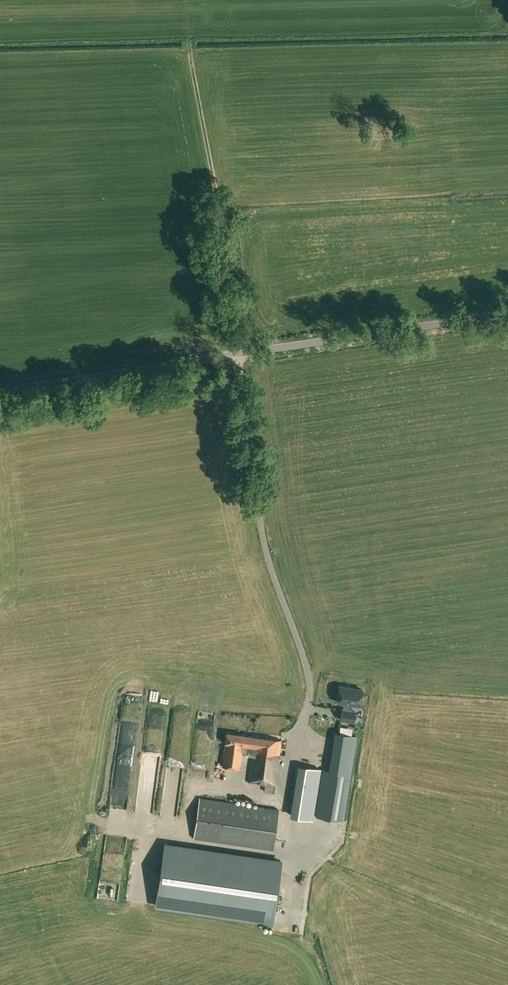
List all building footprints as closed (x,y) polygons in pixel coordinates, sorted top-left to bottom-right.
[(340,686),(337,702),(344,703),(343,710),(341,709),(340,719),(353,722),(355,711),(351,711),(352,704),(360,705),(362,690),(340,686)] [(315,816),(343,821),(357,736),(334,732),(328,770),(323,769),(315,816)] [(264,791),(274,793),(281,740),(226,733),(222,765),(240,768),(242,751),(248,751),(248,755),(252,756),(248,781),(266,783),(264,791)] [(320,769),(298,765),(295,788),(317,792),(320,769)] [(146,771),(142,783),(156,787),(159,775),(146,771)] [(194,838),(273,849),(279,809),(200,798),(194,838)] [(281,862),(164,845),(156,905),(272,922),(281,862)]
